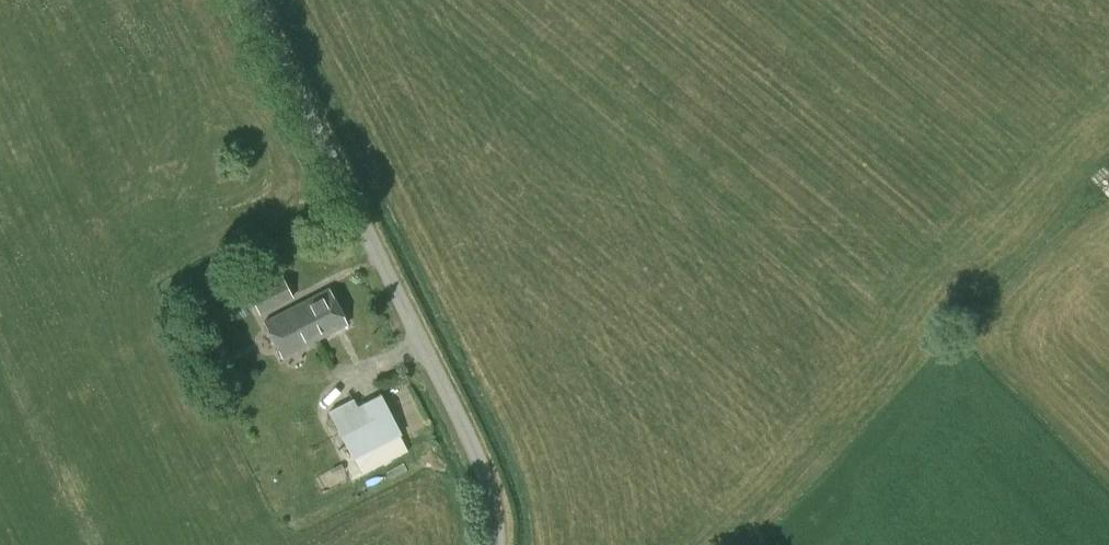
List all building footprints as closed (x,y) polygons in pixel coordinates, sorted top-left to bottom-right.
[(259,314),(292,297),(281,275),(247,291),(259,314)] [(277,357),(342,325),(325,290),(260,323),(277,357)] [(397,434),(378,395),(354,407),(350,399),(327,411),(350,458),(397,434)]
